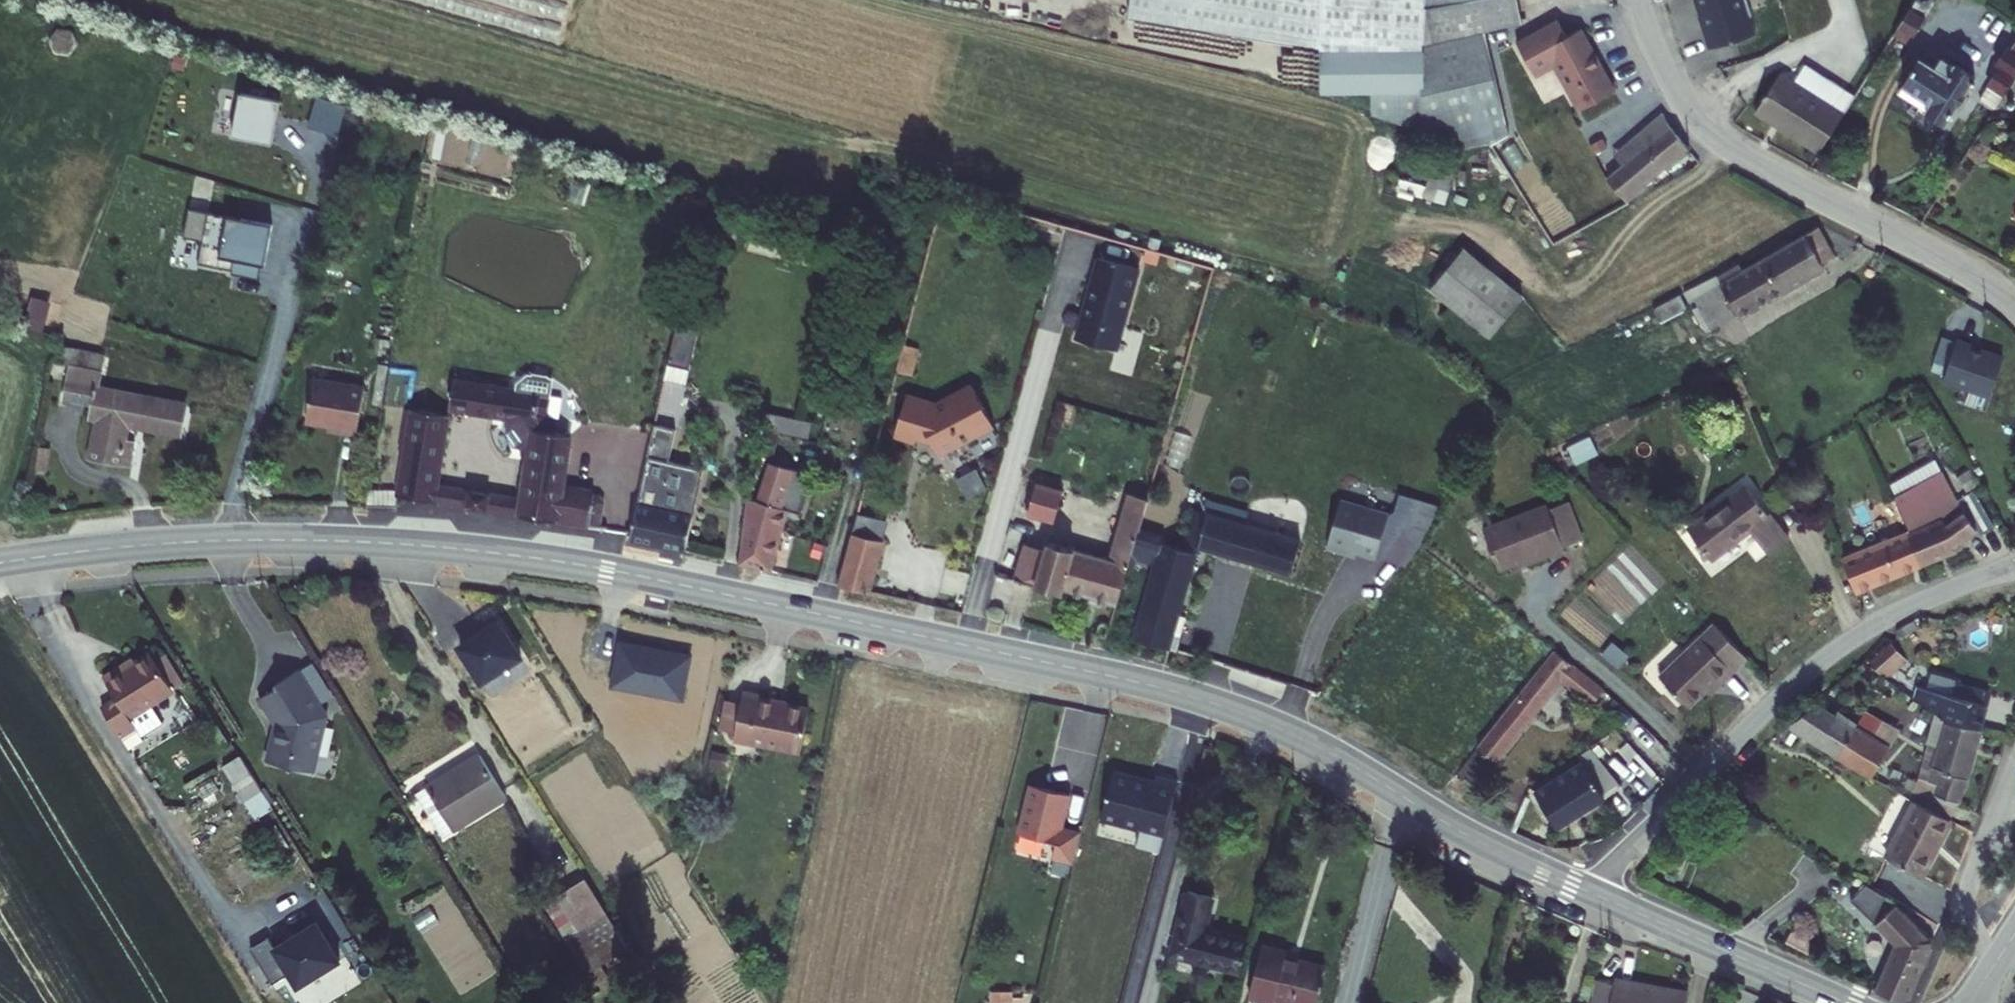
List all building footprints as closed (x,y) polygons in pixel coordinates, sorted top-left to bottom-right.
[(1134,21),(1324,50),(1326,93),(1477,149),(1496,137),(1478,9),(1516,5),(1515,0),(1137,0),(1134,21)] [(1702,9),(1696,11),(1706,44),(1751,30),(1745,12),(1748,11),(1745,0),(1699,0),(1702,9)] [(1915,3),(1925,8),(1930,0),(1917,0),(1915,3)] [(1923,17),(1910,10),(1891,39),(1903,46),(1923,17)] [(1556,15),(1514,37),(1532,72),(1552,61),(1576,107),(1612,88),(1580,27),(1566,34),(1556,15)] [(2000,59),(1981,94),(1991,100),(2001,78),(2011,84),(2014,77),(2014,30),(2008,44),(2004,42),(1995,57),(2000,59)] [(1321,51),(1303,51),(1304,74),(1320,74),(1321,51)] [(1784,67),(1757,105),(1820,148),(1845,109),(1830,98),(1841,82),(1843,79),(1833,73),(1832,75),(1808,59),(1796,75),(1784,67)] [(1936,68),(1922,60),(1908,82),(1938,99),(1931,109),(1925,105),(1920,112),(1932,119),(1937,113),(1948,120),(1958,103),(1962,105),(1972,91),(1967,89),(1975,75),(1960,66),(1957,69),(1942,59),(1936,68)] [(274,133),(283,90),(242,82),(234,125),(274,133)] [(1856,92),(1841,82),(1830,98),(1845,109),(1856,92)] [(1938,99),(1908,82),(1902,92),(1925,105),(1931,109),(1938,99)] [(329,117),(358,125),(367,92),(339,83),(329,117)] [(1628,156),(1604,175),(1622,197),(1685,147),(1660,112),(1619,145),(1628,156)] [(1452,167),(1432,162),(1422,195),(1442,200),(1452,167)] [(281,217),(197,203),(192,231),(211,234),(207,257),(241,263),(243,252),(274,257),(281,217)] [(1836,251),(1820,223),(1764,257),(1783,289),(1825,264),(1822,258),(1836,251)] [(1473,242),(1435,277),(1487,331),(1524,296),(1473,242)] [(1114,345),(1134,263),(1093,253),(1082,299),(1084,300),(1081,313),(1078,312),(1073,335),(1114,345)] [(1783,289),(1764,257),(1744,269),(1720,283),(1732,303),(1726,307),(1732,316),(1737,312),(1739,315),(1783,289)] [(1740,263),(1717,274),(1720,283),(1744,269),(1740,263)] [(1720,311),(1711,316),(1718,328),(1739,315),(1737,312),(1732,316),(1726,307),(1732,303),(1720,283),(1712,288),(1717,295),(1712,298),(1720,311)] [(1712,288),(1698,296),(1711,316),(1720,311),(1712,298),(1717,295),(1712,288)] [(32,294),(26,325),(48,329),(54,298),(32,294)] [(668,375),(689,380),(700,332),(679,327),(668,375)] [(73,391),(106,400),(95,451),(119,456),(124,434),(126,422),(184,436),(190,405),(111,384),(118,355),(74,342),(71,354),(80,358),(73,391)] [(915,347),(901,343),(894,370),(909,373),(915,347)] [(1978,356),(1963,347),(1941,382),(1983,409),(2004,375),(1977,358),(1978,356)] [(366,380),(318,374),(311,418),(333,421),(333,426),(358,430),(366,380)] [(560,395),(563,379),(540,375),(528,382),(527,390),(545,393),(555,395),(560,395)] [(456,414),(414,406),(400,489),(537,517),(608,520),(614,493),(567,485),(577,439),(559,436),(560,430),(555,421),(540,418),(545,393),(527,390),(461,378),(457,405),(517,416),(514,429),(524,443),(537,446),(528,493),(445,477),(456,414)] [(555,395),(545,393),(540,418),(555,421),(568,423),(571,403),(559,400),(560,395),(555,395)] [(936,461),(993,434),(973,393),(936,411),(907,400),(893,439),(915,446),(917,442),(930,447),(936,461)] [(679,424),(657,419),(630,538),(685,551),(704,466),(671,459),(679,424)] [(771,429),(763,427),(761,435),(768,438),(771,429)] [(147,439),(124,434),(119,456),(141,462),(147,439)] [(1576,458),(1598,452),(1594,437),(1572,443),(1576,458)] [(754,494),(745,492),(736,562),(769,570),(782,506),(797,509),(804,481),(778,475),(780,466),(767,463),(766,468),(761,467),(754,494)] [(1940,467),(1891,492),(1909,528),(1923,562),(1952,550),(1950,541),(1970,531),(1973,537),(1989,530),(1971,492),(1955,500),(1940,467)] [(1708,555),(1748,527),(1764,552),(1788,536),(1771,510),(1767,513),(1747,480),(1685,522),(1708,555)] [(1051,527),(1061,495),(1036,488),(1028,520),(1051,527)] [(1126,497),(1107,562),(1046,545),(1044,555),(1034,592),(1060,598),(1063,591),(1115,606),(1126,567),(1136,530),(1144,502),(1126,497)] [(1233,510),(1193,497),(1178,548),(1195,553),(1197,548),(1292,574),(1301,541),(1231,522),(1233,510)] [(1389,512),(1340,499),(1327,546),(1349,552),(1350,549),(1376,556),(1389,512)] [(1547,509),(1545,503),(1482,530),(1499,572),(1548,551),(1551,556),(1565,550),(1563,546),(1581,538),(1565,501),(1547,509)] [(1909,528),(1842,559),(1854,590),(1923,562),(1909,528)] [(1160,543),(1161,538),(1136,530),(1126,567),(1132,570),(1136,557),(1154,562),(1152,573),(1163,576),(1157,597),(1181,603),(1195,553),(1178,548),(1160,543)] [(854,536),(849,557),(879,564),(884,544),(854,536)] [(1034,592),(1044,555),(1022,549),(1012,586),(1034,592)] [(842,586),(871,594),(879,564),(849,557),(842,586)] [(1263,659),(1172,633),(1181,603),(1157,597),(1163,576),(1152,573),(1133,640),(1258,675),(1263,659)] [(1684,701),(1713,670),(1718,674),(1743,649),(1711,616),(1655,673),(1684,701)] [(1098,621),(1095,626),(1092,639),(1102,641),(1107,624),(1098,621)] [(480,685),(519,661),(495,623),(458,649),(480,685)] [(1891,641),(1868,658),(1876,672),(1900,654),(1891,641)] [(1600,689),(1551,645),(1475,741),(1492,759),(1557,679),(1588,704),(1600,689)] [(173,693),(149,655),(124,671),(121,668),(102,680),(115,701),(100,711),(118,741),(134,731),(128,721),(173,693)] [(312,664),(298,673),(317,702),(330,694),(312,664)] [(298,673),(297,671),(274,686),(277,689),(259,700),(277,725),(273,734),(269,733),(262,755),(284,763),(288,751),(311,759),(327,717),(317,702),(298,673)] [(1915,684),(1912,696),(1937,714),(1948,722),(1980,730),(1987,703),(1978,701),(1981,690),(1952,682),(1949,694),(1915,684)] [(742,693),(740,705),(734,734),(733,743),(799,755),(808,711),(759,702),(760,697),(742,693)] [(720,731),(734,734),(740,705),(725,701),(720,731)] [(1810,701),(1784,725),(1837,757),(1846,742),(1826,731),(1835,715),(1810,701)] [(1928,781),(1937,784),(1931,807),(1952,818),(1968,778),(1980,730),(1948,722),(1937,714),(1928,743),(1938,748),(1928,781)] [(1846,742),(1837,757),(1873,779),(1892,748),(1896,751),(1901,743),(1905,735),(1894,728),(1885,744),(1835,715),(1826,731),(1846,742)] [(331,772),(336,750),(324,747),(319,769),(331,772)] [(1594,750),(1528,786),(1548,823),(1614,787),(1594,750)] [(311,759),(288,751),(284,763),(307,771),(311,759)] [(245,806),(263,795),(242,761),(224,772),(245,806)] [(440,800),(424,809),(441,838),(456,829),(462,837),(512,806),(485,762),(436,793),(440,800)] [(1134,853),(1157,858),(1176,788),(1154,782),(1152,791),(1136,787),(1137,784),(1111,777),(1099,826),(1139,836),(1134,853)] [(1052,860),(1072,866),(1080,836),(1060,832),(1069,798),(1030,788),(1018,836),(1055,846),(1052,860)] [(1909,808),(1910,808),(1888,842),(1924,867),(1952,818),(1931,807),(1915,798),(1909,808)] [(456,829),(441,838),(446,846),(462,837),(456,829)] [(1888,842),(1882,855),(1920,875),(1924,867),(1888,842)] [(1875,987),(1899,999),(1908,996),(1931,938),(1898,904),(1860,880),(1849,898),(1876,922),(1892,942),(1875,987)] [(584,935),(570,944),(592,976),(628,955),(584,884),(560,900),(584,935)] [(1205,900),(1180,895),(1168,958),(1235,972),(1242,940),(1200,931),(1205,900)] [(560,900),(547,908),(570,944),(584,935),(560,900)] [(465,996),(500,974),(469,925),(434,947),(465,996)] [(333,964),(309,926),(267,953),(290,990),(333,964)] [(1284,944),(1258,938),(1246,994),(1270,999),(1271,993),(1313,1001),(1322,962),(1281,954),(1284,944)] [(1025,990),(993,989),(992,1002),(1025,1002),(1025,990)] [(1603,991),(1603,997),(1603,1002),(1678,1002),(1678,994),(1647,993),(1646,995),(1619,994),(1620,992),(1603,991)]
